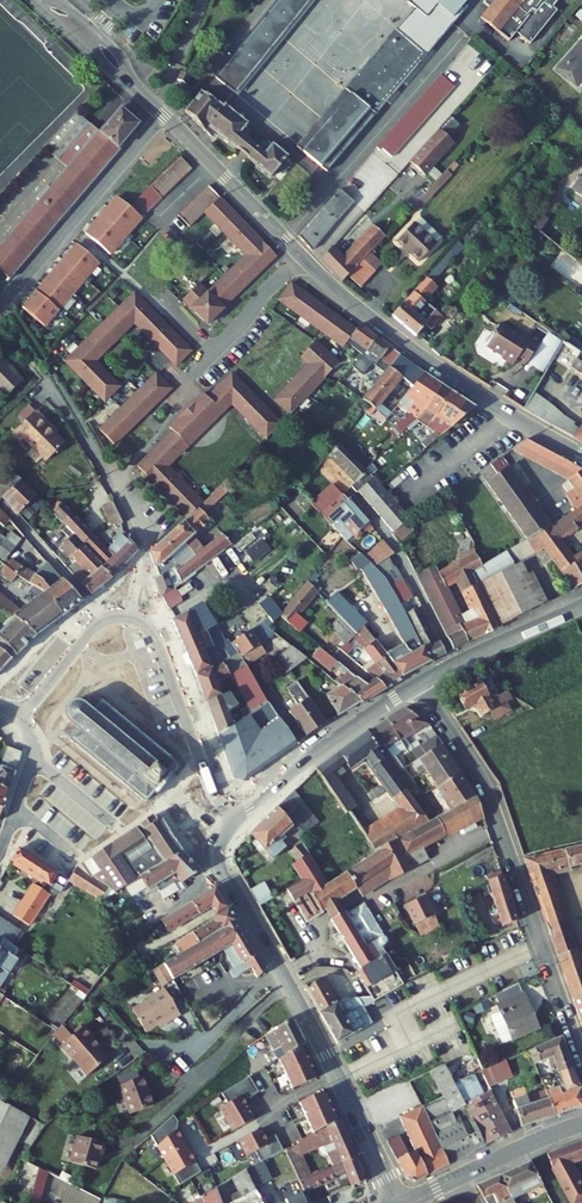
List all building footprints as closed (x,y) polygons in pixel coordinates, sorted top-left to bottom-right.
[(310,0),(278,0),(215,78),(225,86),(220,92),(229,99),(310,0)] [(408,2),(414,7),(427,17),(441,0),(410,0),(408,2)] [(460,0),(441,0),(427,17),(445,33),(467,6),(460,0)] [(508,41),(516,33),(529,44),(557,11),(552,7),(558,0),(486,0),(484,3),(489,7),(480,17),(508,41)] [(396,30),(426,55),(445,33),(427,17),(414,7),(396,30)] [(328,173),(426,55),(396,30),(395,30),(298,147),(328,173)] [(557,68),(578,86),(581,81),(581,40),(557,68)] [(193,58),(186,66),(196,74),(203,66),(193,58)] [(177,80),(186,84),(189,77),(189,72),(185,70),(181,73),(177,80)] [(211,137),(216,132),(233,112),(224,106),(223,108),(219,105),(214,110),(207,104),(211,99),(215,94),(207,88),(203,92),(202,91),(199,94),(197,95),(194,98),(193,101),(185,111),(211,137)] [(219,105),(211,99),(207,104),(214,110),(219,105)] [(9,279),(120,150),(118,148),(144,118),(126,102),(100,133),(90,125),(68,151),(76,157),(67,168),(51,187),(48,185),(36,198),(39,201),(0,246),(0,271),(9,279)] [(233,112),(216,132),(238,150),(247,138),(250,135),(249,130),(246,127),(248,125),(242,120),(244,119),(234,111),(233,112)] [(76,157),(68,151),(90,125),(76,113),(45,149),(67,168),(76,157)] [(410,161),(426,176),(454,143),(448,137),(460,124),(450,116),(410,161)] [(248,158),(257,146),(247,138),(238,150),(248,158)] [(248,158),(272,177),(273,175),(289,156),(278,147),(277,148),(268,141),(267,143),(263,142),(260,144),(257,146),(248,158)] [(192,167),(181,155),(129,207),(142,218),(192,167)] [(297,163),(289,156),(273,175),(281,181),(297,163)] [(434,194),(452,176),(447,171),(429,190),(434,194)] [(572,188),(581,195),(581,173),(572,188)] [(191,227),(205,213),(220,198),(209,186),(180,215),(191,227)] [(312,251),(354,202),(340,190),(298,236),(312,251)] [(434,194),(429,190),(411,208),(416,213),(434,194)] [(142,218),(129,207),(117,197),(86,233),(110,255),(142,218)] [(220,198),(205,213),(247,255),(208,293),(200,285),(183,300),(208,325),(224,309),(223,308),(277,256),(220,198)] [(549,220),(539,212),(531,226),(539,232),(549,220)] [(442,237),(421,218),(415,224),(436,243),(442,237)] [(420,262),(437,244),(436,243),(415,224),(414,223),(397,240),(405,248),(406,246),(411,251),(409,252),(420,262)] [(541,234),(539,232),(531,226),(527,231),(537,239),(541,234)] [(320,260),(341,283),(348,276),(364,259),(371,252),(372,251),(358,238),(341,256),(333,247),(320,260)] [(433,283),(464,247),(458,241),(426,277),(433,283)] [(77,244),(22,308),(44,326),(98,262),(77,244)] [(364,259),(376,271),(383,264),(371,252),(364,259)] [(361,288),(376,271),(364,259),(348,276),(361,288)] [(442,317),(425,302),(437,287),(433,283),(426,277),(392,315),(417,336),(426,324),(431,329),(442,317)] [(356,330),(292,282),(279,300),(344,347),(347,343),(356,330)] [(191,351),(135,293),(65,362),(105,402),(120,387),(95,362),(134,323),(176,366),(191,351)] [(527,363),(541,340),(532,334),(529,338),(519,332),(517,334),(500,324),(492,337),(495,338),(489,348),(506,358),(506,362),(512,365),(515,365),(519,358),(527,363)] [(347,343),(366,357),(370,352),(390,367),(400,355),(360,325),(356,330),(347,343)] [(436,346),(444,351),(457,332),(451,328),(436,346)] [(339,363),(316,341),(301,357),(309,364),(275,400),(291,415),(339,363)] [(390,367),(362,400),(387,418),(401,402),(425,374),(400,355),(390,367)] [(581,376),(581,355),(572,369),(581,376)] [(4,398),(23,380),(0,357),(0,394),(4,398)] [(114,445),(171,389),(156,374),(99,430),(114,445)] [(232,374),(207,398),(222,413),(232,404),(247,389),(232,374)] [(425,374),(401,402),(410,408),(406,412),(405,411),(395,420),(398,424),(409,414),(416,419),(425,411),(443,386),(425,374)] [(432,422),(452,392),(443,386),(425,411),(416,419),(409,414),(398,424),(396,426),(401,433),(408,427),(410,430),(420,422),(428,428),(432,422)] [(282,424),(247,389),(232,404),(266,438),(282,424)] [(476,407),(452,392),(432,422),(440,427),(434,432),(435,433),(422,444),(426,448),(476,407)] [(545,402),(534,392),(524,409),(537,416),(545,402)] [(203,393),(169,427),(173,432),(174,431),(188,446),(222,413),(207,398),(203,393)] [(545,402),(537,416),(555,427),(562,415),(545,402)] [(24,439),(46,462),(64,444),(49,428),(51,426),(36,411),(14,433),(22,441),(24,439)] [(562,415),(555,427),(573,437),(578,429),(562,415)] [(578,429),(573,437),(581,443),(581,425),(578,429)] [(152,482),(167,467),(188,446),(174,431),(173,432),(137,467),(152,482)] [(304,437),(292,450),(307,464),(319,452),(304,437)] [(512,449),(522,455),(530,441),(527,439),(512,449)] [(569,480),(581,470),(581,469),(573,464),(566,461),(561,470),(546,462),(551,452),(530,441),(522,455),(569,480)] [(330,454),(358,482),(352,487),(356,492),(358,491),(374,477),(340,444),(330,454)] [(551,452),(546,462),(561,470),(566,461),(551,452)] [(551,525),(502,456),(479,472),(527,539),(552,526),(551,525)] [(0,475),(0,484),(1,485),(14,472),(8,467),(0,475)] [(152,482),(169,499),(185,485),(167,467),(152,482)] [(569,492),(566,494),(576,509),(581,506),(581,470),(569,480),(564,485),(569,492)] [(410,518),(374,477),(358,491),(393,532),(406,522),(410,518)] [(21,479),(8,491),(3,497),(19,514),(37,495),(21,479)] [(0,484),(0,500),(3,497),(8,491),(1,485),(0,484)] [(185,485),(169,499),(188,518),(199,508),(204,504),(185,485)] [(334,486),(313,505),(320,514),(342,494),(334,486)] [(219,500),(227,493),(222,487),(213,495),(219,500)] [(369,523),(343,494),(342,494),(320,514),(336,532),(343,525),(356,540),(367,530),(364,527),(369,523)] [(459,582),(472,610),(477,619),(469,623),(468,622),(460,626),(457,619),(461,617),(461,615),(447,588),(439,572),(436,566),(416,575),(454,651),(500,628),(478,584),(471,572),(482,566),(475,553),(474,542),(447,494),(431,503),(431,504),(450,537),(453,535),(461,548),(461,559),(452,564),(459,582)] [(123,523),(113,501),(102,506),(111,526),(123,523)] [(93,535),(62,502),(52,512),(74,535),(83,544),(93,535)] [(425,508),(443,541),(450,537),(431,504),(425,508)] [(581,524),(581,506),(576,509),(551,525),(552,526),(527,539),(536,553),(544,548),(575,589),(581,585),(581,552),(573,558),(561,540),(581,524)] [(149,553),(158,577),(174,569),(182,583),(232,545),(223,534),(195,555),(179,568),(170,557),(203,527),(210,520),(199,508),(188,518),(149,553)] [(0,510),(0,523),(4,527),(11,520),(0,510)] [(23,535),(11,520),(4,527),(17,540),(23,535)] [(393,532),(392,534),(400,542),(413,530),(406,522),(393,532)] [(170,557),(179,568),(195,555),(188,546),(206,530),(203,527),(170,557)] [(104,565),(130,540),(124,532),(108,550),(93,535),(83,544),(104,565)] [(8,541),(0,534),(0,551),(8,541)] [(70,556),(86,572),(78,579),(91,595),(112,579),(101,567),(104,565),(83,544),(74,535),(60,548),(69,557),(70,556)] [(246,567),(270,549),(262,538),(238,557),(246,567)] [(515,563),(516,565),(522,562),(536,553),(527,539),(507,550),(515,563)] [(138,551),(130,540),(104,565),(101,567),(112,579),(138,551)] [(394,555),(385,541),(362,555),(374,567),(394,555)] [(471,572),(478,584),(515,563),(507,550),(482,566),(471,572)] [(430,662),(403,610),(386,580),(375,568),(374,567),(362,555),(351,561),(357,571),(360,569),(404,644),(386,654),(403,677),(430,662)] [(438,643),(420,607),(411,611),(406,602),(407,601),(398,583),(402,580),(395,567),(394,567),(389,558),(375,568),(386,580),(403,610),(430,662),(446,655),(440,642),(438,643)] [(17,576),(45,593),(62,616),(82,602),(63,579),(49,590),(43,581),(11,559),(5,566),(17,576)] [(549,602),(533,571),(529,574),(522,562),(516,565),(478,584),(500,628),(549,602)] [(459,582),(452,564),(439,572),(447,588),(459,582)] [(12,583),(17,576),(5,566),(0,573),(0,574),(12,583)] [(156,578),(162,597),(183,584),(182,583),(174,569),(158,577),(156,578)] [(299,616),(318,592),(308,581),(280,615),(300,633),(308,623),(299,616)] [(62,616),(45,593),(20,612),(18,608),(0,593),(0,606),(15,618),(36,636),(62,616)] [(341,616),(350,626),(357,633),(364,627),(376,641),(383,635),(371,620),(367,624),(337,593),(327,602),(341,616)] [(182,644),(213,631),(217,629),(210,617),(207,618),(200,605),(172,621),(182,644)] [(457,619),(460,626),(468,622),(469,623),(477,619),(472,610),(461,615),(461,617),(457,619)] [(339,636),(350,626),(341,616),(330,627),(339,636)] [(15,654),(16,655),(36,636),(15,618),(0,635),(0,648),(12,658),(15,654)] [(404,678),(403,677),(386,654),(376,641),(364,627),(357,633),(353,637),(376,665),(366,670),(375,677),(386,689),(404,678)] [(182,644),(196,676),(212,668),(238,652),(242,657),(261,645),(250,630),(224,648),(213,631),(182,644)] [(340,649),(347,655),(353,648),(347,643),(340,649)] [(247,666),(266,654),(261,645),(242,657),(247,666)] [(312,657),(331,671),(334,668),(338,662),(333,658),(319,647),(312,657)] [(12,658),(0,648),(0,671),(12,658)] [(286,674),(306,659),(292,648),(276,660),(286,674)] [(230,672),(250,705),(241,711),(244,717),(268,702),(247,666),(242,657),(238,652),(212,668),(196,676),(206,703),(222,696),(217,684),(220,682),(218,678),(230,672)] [(286,674),(306,697),(330,677),(306,659),(286,674)] [(334,668),(344,676),(349,670),(338,662),(334,668)] [(340,684),(343,686),(361,702),(363,704),(377,695),(366,683),(349,670),(344,676),(342,680),(338,677),(335,681),(340,685),(340,684)] [(386,689),(375,677),(371,680),(381,692),(386,689)] [(488,678),(457,695),(464,709),(470,705),(471,707),(476,708),(478,707),(483,716),(490,712),(506,703),(512,700),(507,691),(498,696),(488,678)] [(371,680),(366,683),(377,695),(381,692),(371,680)] [(343,686),(326,695),(338,715),(361,702),(343,686)] [(228,713),(238,706),(229,693),(222,696),(206,703),(218,735),(233,725),(228,713)] [(175,763),(101,701),(100,702),(92,695),(84,705),(80,703),(74,702),(69,705),(65,710),(65,716),(67,720),(69,723),(62,732),(70,739),(69,739),(144,801),(146,801),(153,793),(155,795),(171,776),(169,774),(175,766),(175,763)] [(289,712),(306,738),(326,725),(309,699),(289,712)] [(233,725),(218,735),(239,784),(298,742),(268,702),(244,717),(233,725)] [(506,703),(490,712),(494,720),(511,711),(506,703)] [(388,719),(400,740),(404,746),(408,753),(420,746),(421,746),(417,740),(410,745),(405,738),(428,724),(404,708),(388,719)] [(388,719),(367,731),(396,774),(403,769),(401,767),(399,768),(390,754),(387,749),(400,740),(388,719)] [(424,744),(437,736),(432,729),(420,738),(424,744)] [(397,839),(398,840),(429,823),(409,793),(402,783),(396,774),(367,731),(337,753),(349,770),(352,768),(365,758),(401,806),(373,826),(359,806),(327,760),(316,769),(334,796),(346,813),(346,814),(349,812),(358,827),(375,852),(379,849),(379,848),(397,839)] [(437,736),(424,744),(421,746),(420,746),(425,755),(442,743),(437,736)] [(387,749),(390,754),(404,746),(400,740),(387,749)] [(418,773),(450,754),(442,743),(425,755),(418,759),(422,764),(415,768),(418,773)] [(9,790),(23,752),(8,747),(1,763),(0,763),(0,787),(9,790)] [(367,794),(368,794),(352,768),(349,770),(337,753),(327,760),(359,806),(370,799),(367,794)] [(432,779),(457,765),(450,754),(418,773),(421,777),(425,783),(432,779)] [(415,768),(422,764),(418,759),(412,763),(415,768)] [(477,796),(457,765),(432,779),(454,809),(477,796)] [(403,769),(396,774),(402,783),(412,777),(405,767),(403,769)] [(409,793),(418,787),(415,782),(412,777),(402,783),(409,793)] [(418,787),(425,783),(421,777),(415,782),(418,787)] [(368,794),(367,794),(370,799),(372,801),(385,792),(380,786),(368,794)] [(9,790),(0,787),(0,815),(9,790)] [(294,791),(276,807),(292,827),(298,837),(299,838),(309,830),(319,822),(294,791)] [(364,903),(346,913),(339,901),(356,891),(384,872),(390,880),(413,869),(406,856),(422,847),(483,814),(477,796),(454,809),(429,823),(398,840),(397,839),(379,848),(379,849),(375,852),(328,883),(310,855),(298,862),(293,865),(302,880),(286,889),(306,923),(323,914),(322,912),(325,910),(339,933),(336,934),(335,937),(339,945),(343,945),(346,943),(361,969),(356,972),(371,997),(374,1002),(403,985),(380,947),(383,946),(385,944),(386,941),(386,939),(384,938),(381,937),(383,936),(364,903)] [(342,816),(346,813),(334,796),(330,800),(342,816)] [(272,859),(298,837),(292,827),(276,807),(250,834),(265,851),(272,859)] [(351,831),(358,827),(349,812),(346,814),(346,813),(342,816),(351,831)] [(126,887),(134,881),(182,852),(160,819),(156,822),(153,816),(90,859),(100,874),(93,878),(77,868),(69,881),(68,881),(99,901),(109,886),(115,894),(126,887)] [(304,845),(314,837),(309,830),(299,838),(302,842),(304,845)] [(298,862),(310,855),(304,845),(302,842),(289,853),(298,862)] [(549,873),(581,865),(581,846),(525,858),(559,956),(573,999),(581,997),(581,960),(579,952),(578,948),(575,949),(549,873)] [(429,859),(422,847),(406,856),(413,869),(429,859)] [(69,881),(19,848),(11,861),(41,881),(37,887),(32,884),(12,915),(28,925),(48,894),(54,894),(58,893),(62,891),(64,888),(68,881),(69,881)] [(149,891),(176,874),(182,884),(201,872),(182,852),(134,881),(139,889),(145,885),(149,891)] [(77,868),(93,878),(100,874),(90,859),(77,868)] [(362,900),(390,880),(384,872),(356,891),(362,900)] [(487,881),(495,905),(502,925),(502,927),(518,922),(503,876),(487,881)] [(126,887),(133,899),(142,894),(139,889),(134,881),(126,887)] [(255,899),(271,890),(266,881),(250,890),(255,899)] [(190,917),(191,920),(211,908),(216,916),(229,908),(216,887),(161,920),(165,927),(168,931),(190,917)] [(277,905),(283,901),(279,895),(273,898),(277,905)] [(420,922),(435,915),(425,896),(405,906),(414,925),(420,922)] [(488,908),(494,927),(502,925),(495,905),(488,908)] [(180,954),(236,921),(229,908),(216,916),(214,916),(215,918),(193,933),(193,934),(175,945),(180,954)] [(424,931),(439,924),(435,915),(420,922),(424,931)] [(11,944),(20,930),(0,917),(0,937),(11,944)] [(150,936),(165,927),(161,920),(146,929),(150,936)] [(266,971),(236,921),(180,954),(163,965),(172,980),(173,981),(220,952),(235,978),(252,968),(259,979),(266,971)] [(185,924),(168,934),(173,941),(189,932),(185,924)] [(17,960),(15,958),(20,951),(11,944),(0,937),(0,987),(17,960)] [(452,953),(442,957),(444,962),(454,958),(452,953)] [(428,959),(411,968),(416,976),(433,968),(428,959)] [(163,965),(153,971),(162,987),(172,980),(163,965)] [(336,1003),(322,978),(305,988),(319,1012),(336,1003)] [(512,1039),(512,1040),(539,1029),(524,993),(519,984),(494,996),(498,1004),(500,1011),(491,1015),(490,1017),(501,1044),(512,1039)] [(165,991),(132,1011),(146,1033),(157,1026),(179,1013),(165,991)] [(6,1006),(10,1000),(4,996),(0,1003),(6,1006)] [(334,1043),(372,1023),(364,1008),(374,1002),(371,997),(342,1000),(336,1003),(319,1012),(334,1043)] [(573,999),(581,1026),(581,997),(573,999)] [(179,1013),(157,1026),(158,1029),(180,1015),(179,1013)] [(278,1059),(301,1046),(305,1044),(293,1019),(265,1036),(270,1043),(278,1059)] [(84,1025),(61,1046),(87,1076),(108,1057),(92,1038),(94,1036),(84,1025)] [(265,1036),(245,1049),(249,1056),(270,1043),(265,1036)] [(561,1036),(534,1048),(540,1062),(553,1057),(558,1072),(572,1067),(561,1036)] [(309,1061),(301,1046),(278,1059),(285,1073),(309,1061)] [(534,1065),(540,1062),(534,1048),(529,1051),(534,1065)] [(309,1061),(285,1073),(292,1088),(316,1077),(309,1061)] [(491,1084),(509,1076),(503,1062),(485,1070),(491,1084)] [(485,1145),(464,1104),(454,1084),(444,1065),(410,1083),(422,1107),(448,1165),(485,1145)] [(572,1067),(558,1072),(561,1081),(557,1082),(557,1081),(547,1084),(545,1077),(540,1078),(546,1091),(548,1098),(555,1116),(581,1107),(581,1106),(581,1095),(572,1067)] [(454,1084),(464,1104),(483,1095),(473,1076),(454,1084)] [(130,1114),(154,1105),(143,1077),(120,1086),(130,1114)] [(243,1101),(258,1093),(248,1077),(221,1094),(227,1104),(219,1109),(233,1132),(254,1118),(243,1101)] [(331,1106),(324,1090),(300,1101),(307,1116),(331,1106)] [(512,1131),(491,1090),(483,1095),(464,1104),(485,1145),(498,1139),(512,1131)] [(540,1101),(548,1098),(546,1091),(538,1094),(540,1101)] [(522,1127),(555,1116),(548,1098),(540,1101),(538,1094),(527,1097),(527,1096),(513,1101),(522,1127)] [(30,1117),(0,1101),(0,1177),(1,1178),(30,1117)] [(337,1122),(331,1106),(307,1116),(315,1133),(326,1127),(325,1126),(337,1122)] [(448,1165),(422,1107),(395,1120),(399,1128),(410,1151),(402,1154),(394,1138),(387,1141),(405,1178),(410,1180),(416,1181),(426,1176),(448,1165)] [(163,1160),(188,1146),(182,1136),(180,1138),(177,1134),(175,1133),(176,1123),(171,1117),(148,1137),(163,1160)] [(348,1145),(350,1145),(340,1120),(337,1122),(325,1126),(326,1127),(315,1133),(284,1149),(291,1163),(304,1157),(303,1155),(316,1149),(319,1156),(325,1158),(329,1156),(334,1166),(354,1158),(348,1145)] [(38,1122),(25,1142),(30,1146),(44,1126),(38,1122)] [(274,1154),(284,1149),(275,1134),(267,1138),(261,1128),(238,1140),(246,1156),(255,1151),(261,1162),(262,1161),(274,1154)] [(96,1169),(101,1153),(103,1154),(105,1144),(77,1136),(70,1162),(96,1169)] [(548,1154),(556,1174),(571,1202),(581,1202),(581,1187),(575,1174),(571,1176),(566,1165),(570,1163),(581,1158),(581,1144),(581,1141),(548,1154)] [(191,1156),(193,1154),(188,1146),(163,1160),(179,1186),(201,1172),(191,1156)] [(284,1171),(274,1154),(262,1161),(272,1178),(284,1171)] [(304,1192),(348,1172),(349,1177),(363,1172),(357,1156),(354,1158),(334,1166),(312,1176),(299,1182),(304,1192)] [(312,1176),(304,1157),(291,1163),(299,1182),(312,1176)] [(253,1184),(269,1175),(262,1161),(261,1162),(246,1170),(253,1184)] [(500,1175),(515,1202),(522,1202),(519,1196),(543,1186),(530,1162),(500,1175)] [(575,1174),(570,1163),(566,1165),(571,1176),(575,1174)] [(48,1173),(39,1167),(30,1201),(36,1202),(40,1202),(44,1191),(48,1173)] [(253,1184),(246,1170),(231,1178),(242,1198),(234,1201),(230,1202),(262,1202),(253,1184)] [(363,1172),(349,1177),(353,1185),(366,1180),(363,1172)] [(476,1186),(486,1202),(515,1202),(500,1175),(476,1186)] [(216,1188),(222,1202),(230,1202),(234,1201),(226,1181),(216,1188)] [(302,1192),(297,1194),(293,1185),(283,1191),(288,1200),(286,1201),(287,1202),(307,1202),(302,1192)] [(204,1202),(222,1202),(216,1188),(203,1195),(204,1198),(202,1199),(204,1202)] [(312,1197),(311,1194),(306,1196),(310,1202),(312,1202),(318,1200),(316,1195),(312,1197)]
